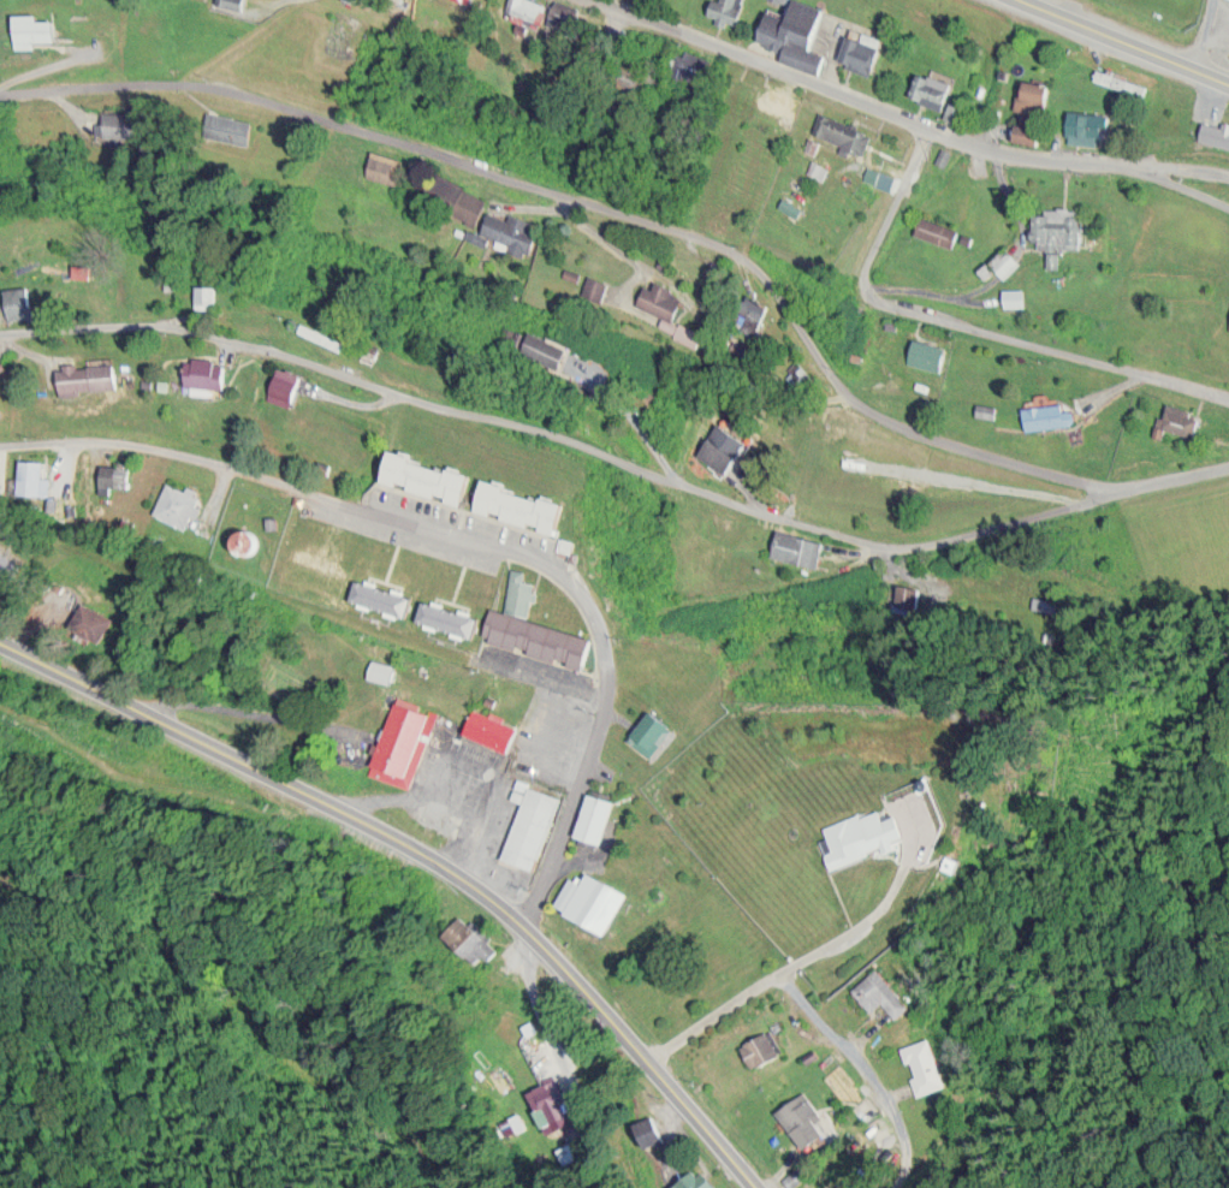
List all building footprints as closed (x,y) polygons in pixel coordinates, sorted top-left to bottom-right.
[(500,16),(507,0),(526,0),(542,7),(534,29),(500,16)] [(705,16),(711,0),(719,4),(721,0),(739,0),(735,12),(744,14),(735,28),(705,16)] [(785,17),(792,0),(802,0),(830,12),(813,51),(829,57),(820,76),(782,58),(785,49),(754,36),(766,8),(785,17)] [(567,1),(551,3),(554,26),(570,24),(567,1)] [(45,12),(19,12),(19,46),(37,46),(37,40),(59,40),(59,18),(45,18),(45,12)] [(845,36),(878,49),(868,75),(836,61),(845,36)] [(916,73),(951,88),(945,103),(924,95),(920,105),(907,99),(916,73)] [(817,112),(872,136),(863,155),(808,131),(817,112)] [(1062,144),(1104,144),(1104,112),(1062,112),(1062,144)] [(203,113),(251,123),(245,148),(198,138),(203,113)] [(102,114),(143,115),(142,141),(101,139),(102,114)] [(1015,125),(1041,130),(1038,148),(1011,142),(1015,125)] [(1224,129),(1221,144),(1228,146),(1228,130),(1224,129)] [(406,157),(379,149),(374,166),(401,174),(406,157)] [(516,213),(514,218),(491,210),(482,235),(533,253),(544,222),(516,213)] [(1043,247),(1077,247),(1077,211),(1034,211),(1034,239),(1043,239),(1043,247)] [(919,215),(956,230),(949,246),(912,233),(919,215)] [(611,282),(594,274),(586,291),(603,299),(611,282)] [(639,303),(666,314),(661,329),(703,345),(708,331),(680,319),(691,293),(660,280),(658,286),(648,282),(639,303)] [(220,286),(203,285),(201,306),(218,307),(220,286)] [(8,288),(8,318),(35,318),(34,287),(8,288)] [(1001,291),(1020,291),(1020,309),(1001,309),(1001,291)] [(335,338),(308,321),(302,330),(329,346),(335,338)] [(578,345),(537,329),(528,353),(569,369),(578,345)] [(913,340),(943,349),(937,370),(907,362),(913,340)] [(232,362),(193,355),(188,384),(227,391),(232,362)] [(54,367),(64,367),(64,362),(79,362),(79,368),(112,367),(112,388),(55,392),(54,367)] [(1189,435),(1195,411),(1161,403),(1156,427),(1189,435)] [(1020,409),(1059,404),(1061,414),(1069,412),(1070,426),(1022,432),(1020,409)] [(974,405),(993,408),(992,418),(973,416),(974,405)] [(751,440),(722,420),(701,451),(731,471),(751,440)] [(482,474),(402,451),(393,481),(474,504),(482,474)] [(23,462),(44,463),(43,479),(49,480),(48,494),(22,493),(23,462)] [(103,469),(118,469),(120,465),(132,465),(132,488),(103,488),(103,469)] [(569,534),(578,503),(488,477),(479,507),(569,534)] [(170,485),(185,492),(191,488),(197,493),(197,495),(202,498),(189,528),(158,513),(170,485)] [(820,540),(772,530),(766,558),(813,569),(820,540)] [(241,552),(239,548),(239,543),(242,540),(244,536),(248,534),(253,534),(256,534),(261,536),(263,539),(266,543),(266,547),(265,552),(262,556),(259,558),(255,559),(250,559),(247,558),(243,556),(241,552)] [(12,583),(23,564),(0,551),(0,576),(12,583)] [(299,559),(294,581),(351,594),(356,572),(299,559)] [(491,639),(593,668),(602,637),(534,618),(545,581),(519,573),(508,609),(500,607),(491,639)] [(422,591),(368,575),(361,600),(415,616),(422,591)] [(482,636),(488,614),(433,600),(427,622),(482,636)] [(81,605),(111,619),(100,641),(70,626),(81,605)] [(366,767),(386,700),(426,712),(404,780),(366,767)] [(516,748),(524,724),(476,708),(469,732),(516,748)] [(625,739),(650,755),(669,724),(644,708),(625,739)] [(532,872),(556,793),(514,780),(507,801),(515,803),(497,861),(532,872)] [(810,828),(823,867),(898,843),(887,810),(870,816),(868,809),(810,828)] [(616,890),(582,869),(574,882),(566,878),(548,907),(590,932),(616,890)] [(881,1002),(887,1013),(899,1006),(879,970),(855,984),(869,1009),(881,1002)] [(747,1043),(761,1067),(787,1051),(772,1028),(747,1043)] [(952,1080),(929,1043),(909,1056),(932,1092),(952,1080)] [(575,1111),(556,1076),(534,1087),(553,1123),(575,1111)] [(810,1146),(836,1128),(810,1090),(784,1108),(810,1146)] [(644,1121),(656,1145),(673,1136),(661,1113),(644,1121)] [(717,1177),(697,1165),(682,1187),(718,1187),(712,1184),(717,1177)]
